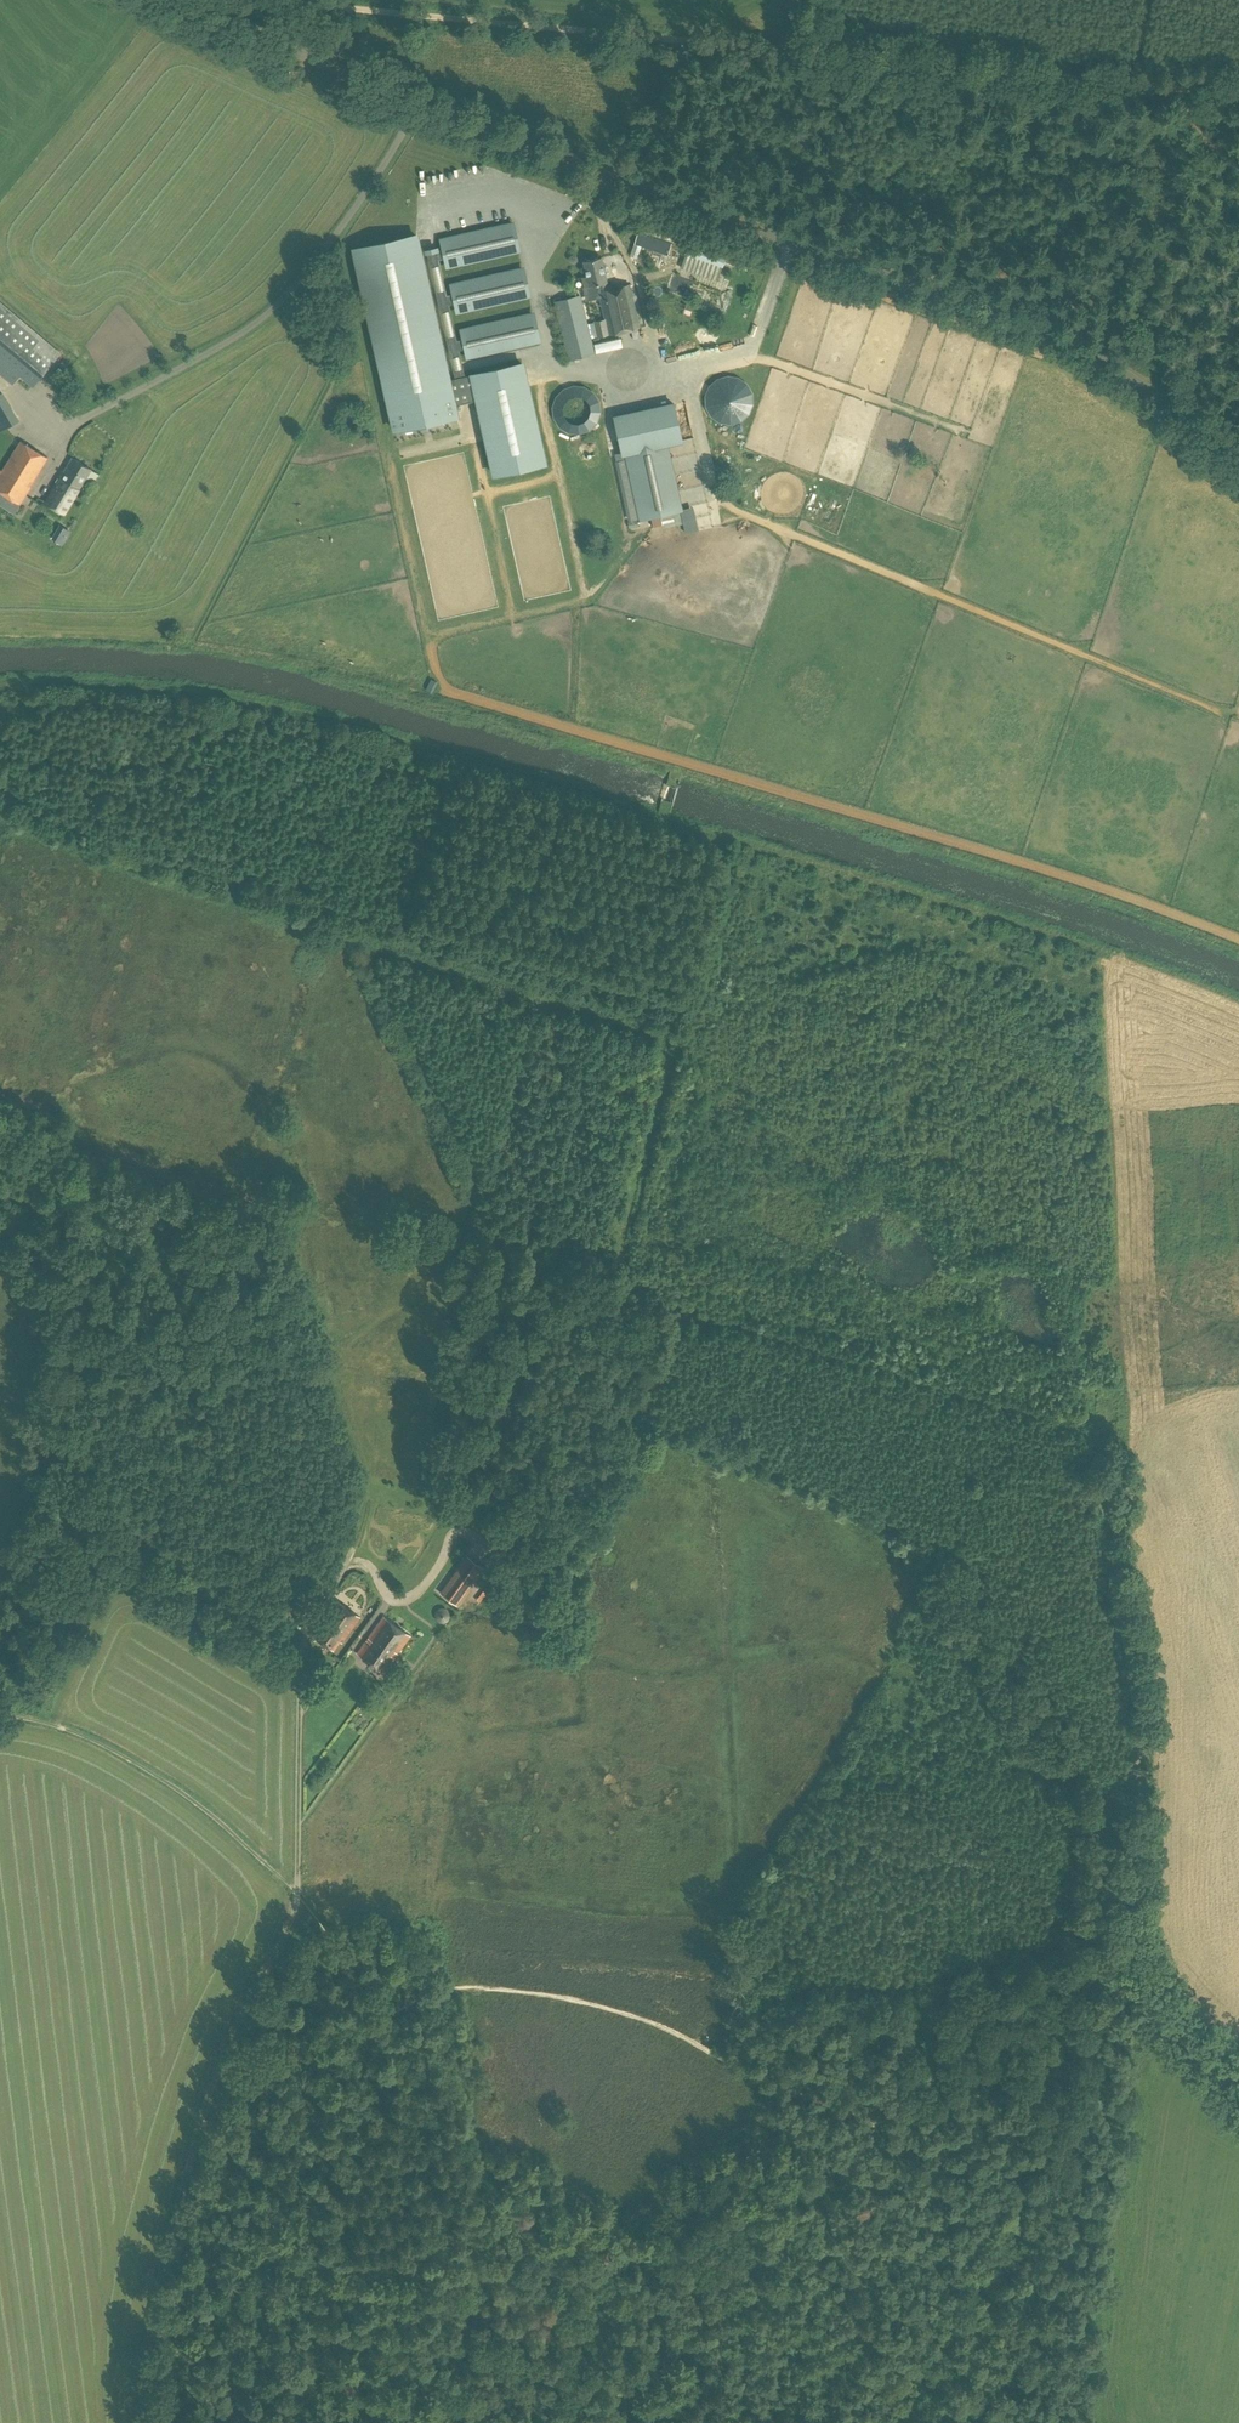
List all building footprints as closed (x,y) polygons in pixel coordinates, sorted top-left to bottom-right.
[(441,248),(443,258),(446,269),(520,252),(513,221),(439,237),(441,248)] [(671,244),(638,232),(630,255),(637,258),(640,249),(666,258),(671,244)] [(465,376),(455,378),(452,379),(419,233),(351,248),(393,431),(460,416),(457,404),(475,400),(492,476),(547,463),(525,361),(469,374),(469,375),(465,376)] [(747,270),(752,255),(691,234),(685,254),(722,267),(723,261),(747,270)] [(426,243),(429,251),(441,248),(439,240),(426,243)] [(609,289),(602,257),(583,261),(586,276),(581,277),(583,287),(597,284),(605,319),(593,321),(596,337),(609,334),(640,327),(630,284),(609,289)] [(452,293),(454,303),(456,314),(531,297),(524,266),(449,283),(452,293)] [(588,326),(581,295),(554,301),(568,360),(595,353),(594,350),(593,350),(591,341),(592,341),(591,338),(588,326)] [(686,302),(687,315),(701,315),(700,301),(686,302)] [(60,353),(0,302),(0,374),(12,384),(19,375),(32,386),(60,353)] [(461,338),(464,349),(466,359),(540,342),(534,311),(459,328),(461,338)] [(691,347),(722,344),(720,326),(689,329),(691,347)] [(725,374),(709,383),(704,400),(710,417),(726,425),(743,422),(754,408),(754,390),(742,377),(725,374)] [(565,387),(556,394),(551,404),(551,415),(556,425),(565,431),(575,434),(586,431),(595,425),(600,415),(600,404),(595,394),(586,387),(575,384),(565,387)] [(683,510),(668,445),(683,442),(673,401),(613,415),(622,456),(625,455),(639,520),(651,518),(661,516),(683,510)] [(19,421),(13,411),(0,419),(0,432),(19,421)] [(47,457),(20,440),(1,470),(0,470),(0,505),(14,514),(20,505),(19,504),(30,486),(47,457)] [(91,470),(72,458),(45,502),(64,514),(91,470)] [(627,520),(638,518),(625,459),(614,461),(627,520)] [(661,516),(651,518),(652,526),(662,524),(661,516)] [(457,1605),(484,1568),(467,1555),(440,1593),(457,1605)] [(291,1592),(308,1601),(311,1596),(293,1587),(291,1592)] [(341,1643),(359,1618),(335,1601),(317,1626),(319,1628),(314,1637),(333,1651),(340,1642),(341,1643)] [(453,1626),(455,1614),(445,1612),(443,1624),(453,1626)] [(383,1673),(409,1636),(383,1617),(356,1654),(383,1673)]
